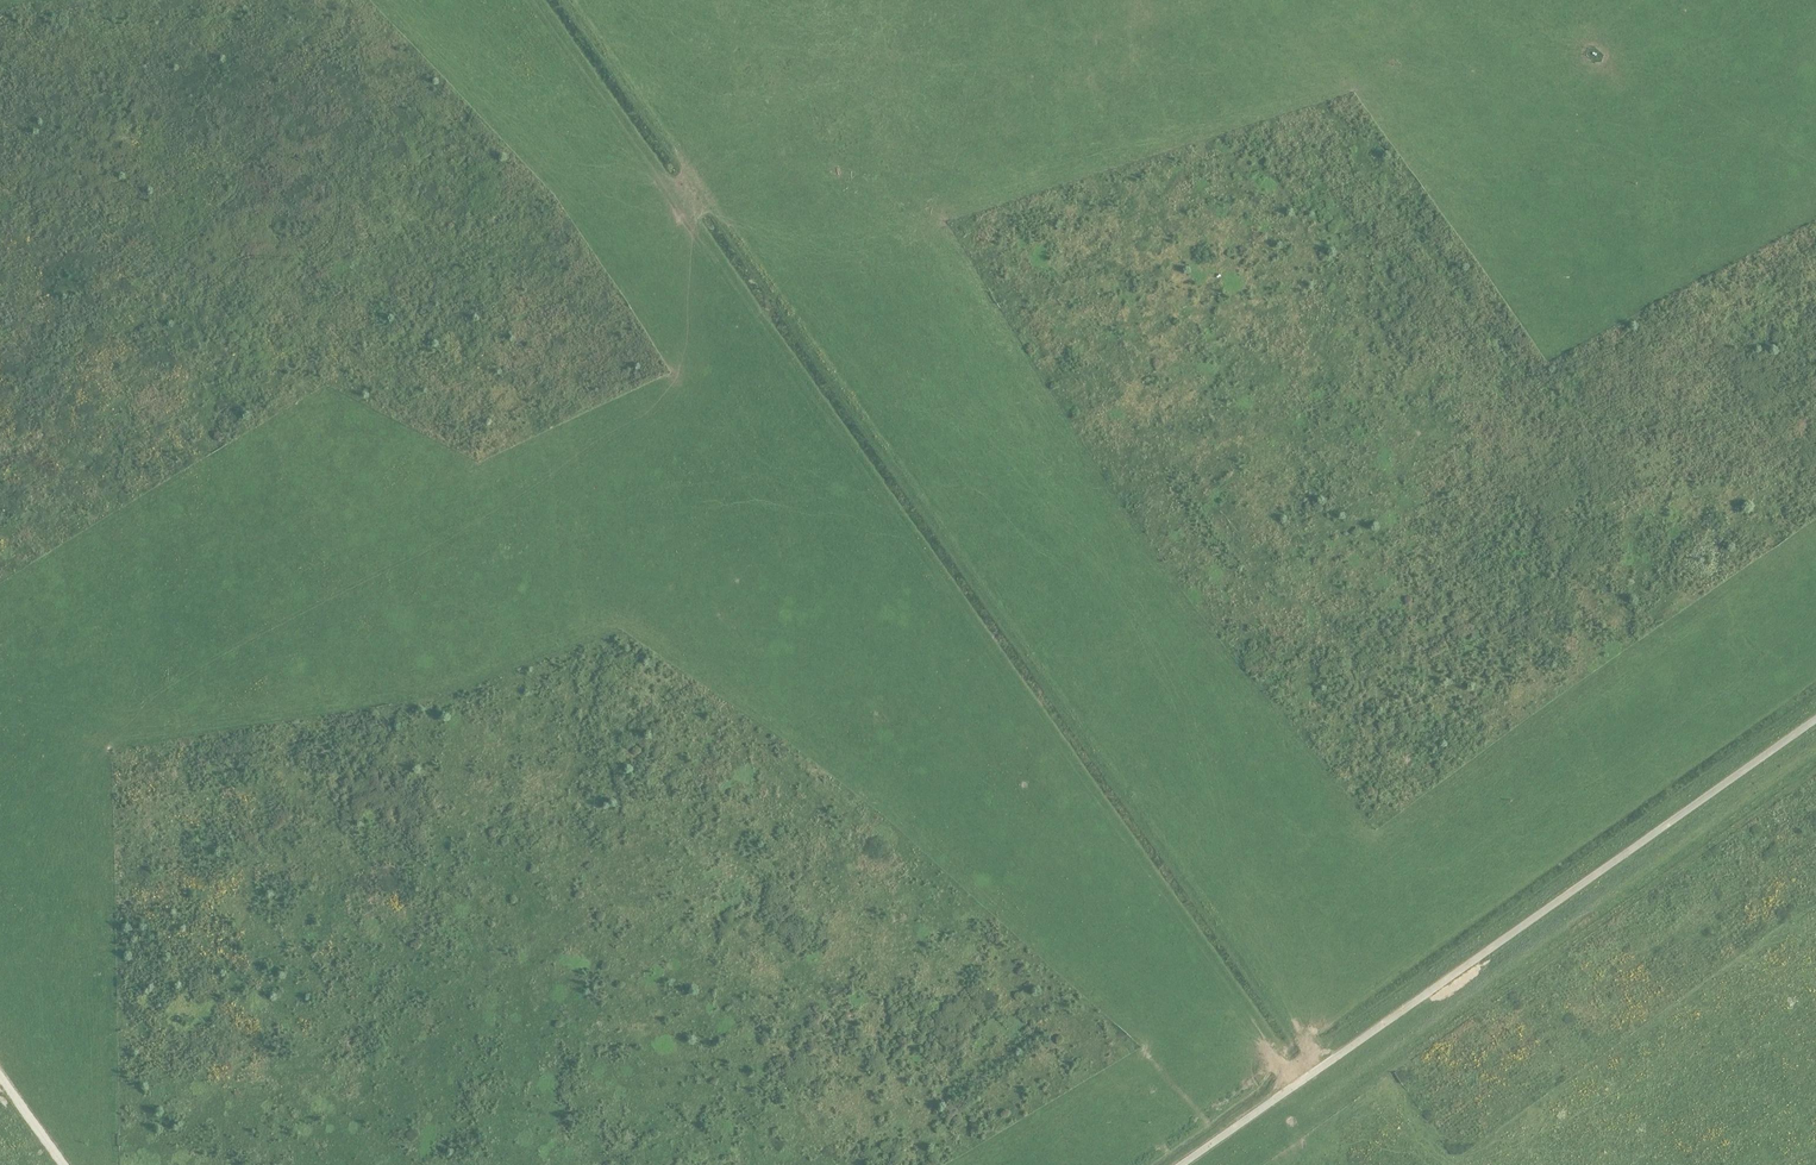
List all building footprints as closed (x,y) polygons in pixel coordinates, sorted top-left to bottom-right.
[(925,238),(917,253),(928,259),(936,244),(925,238)]
